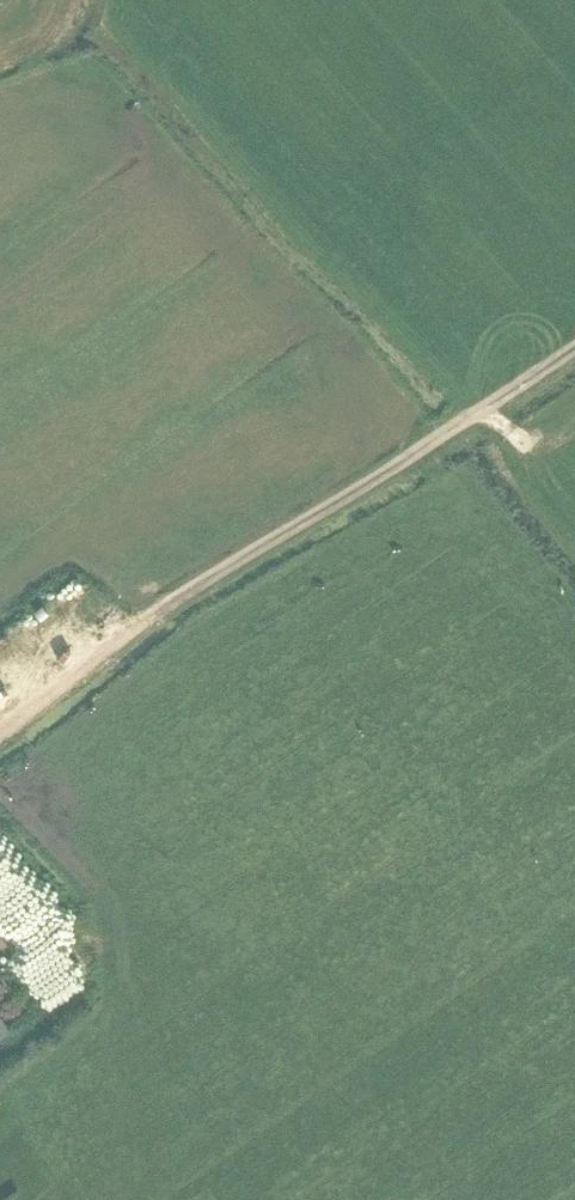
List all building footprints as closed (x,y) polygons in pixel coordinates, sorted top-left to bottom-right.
[(0,1018),(0,1047),(14,1036),(0,1018)]
